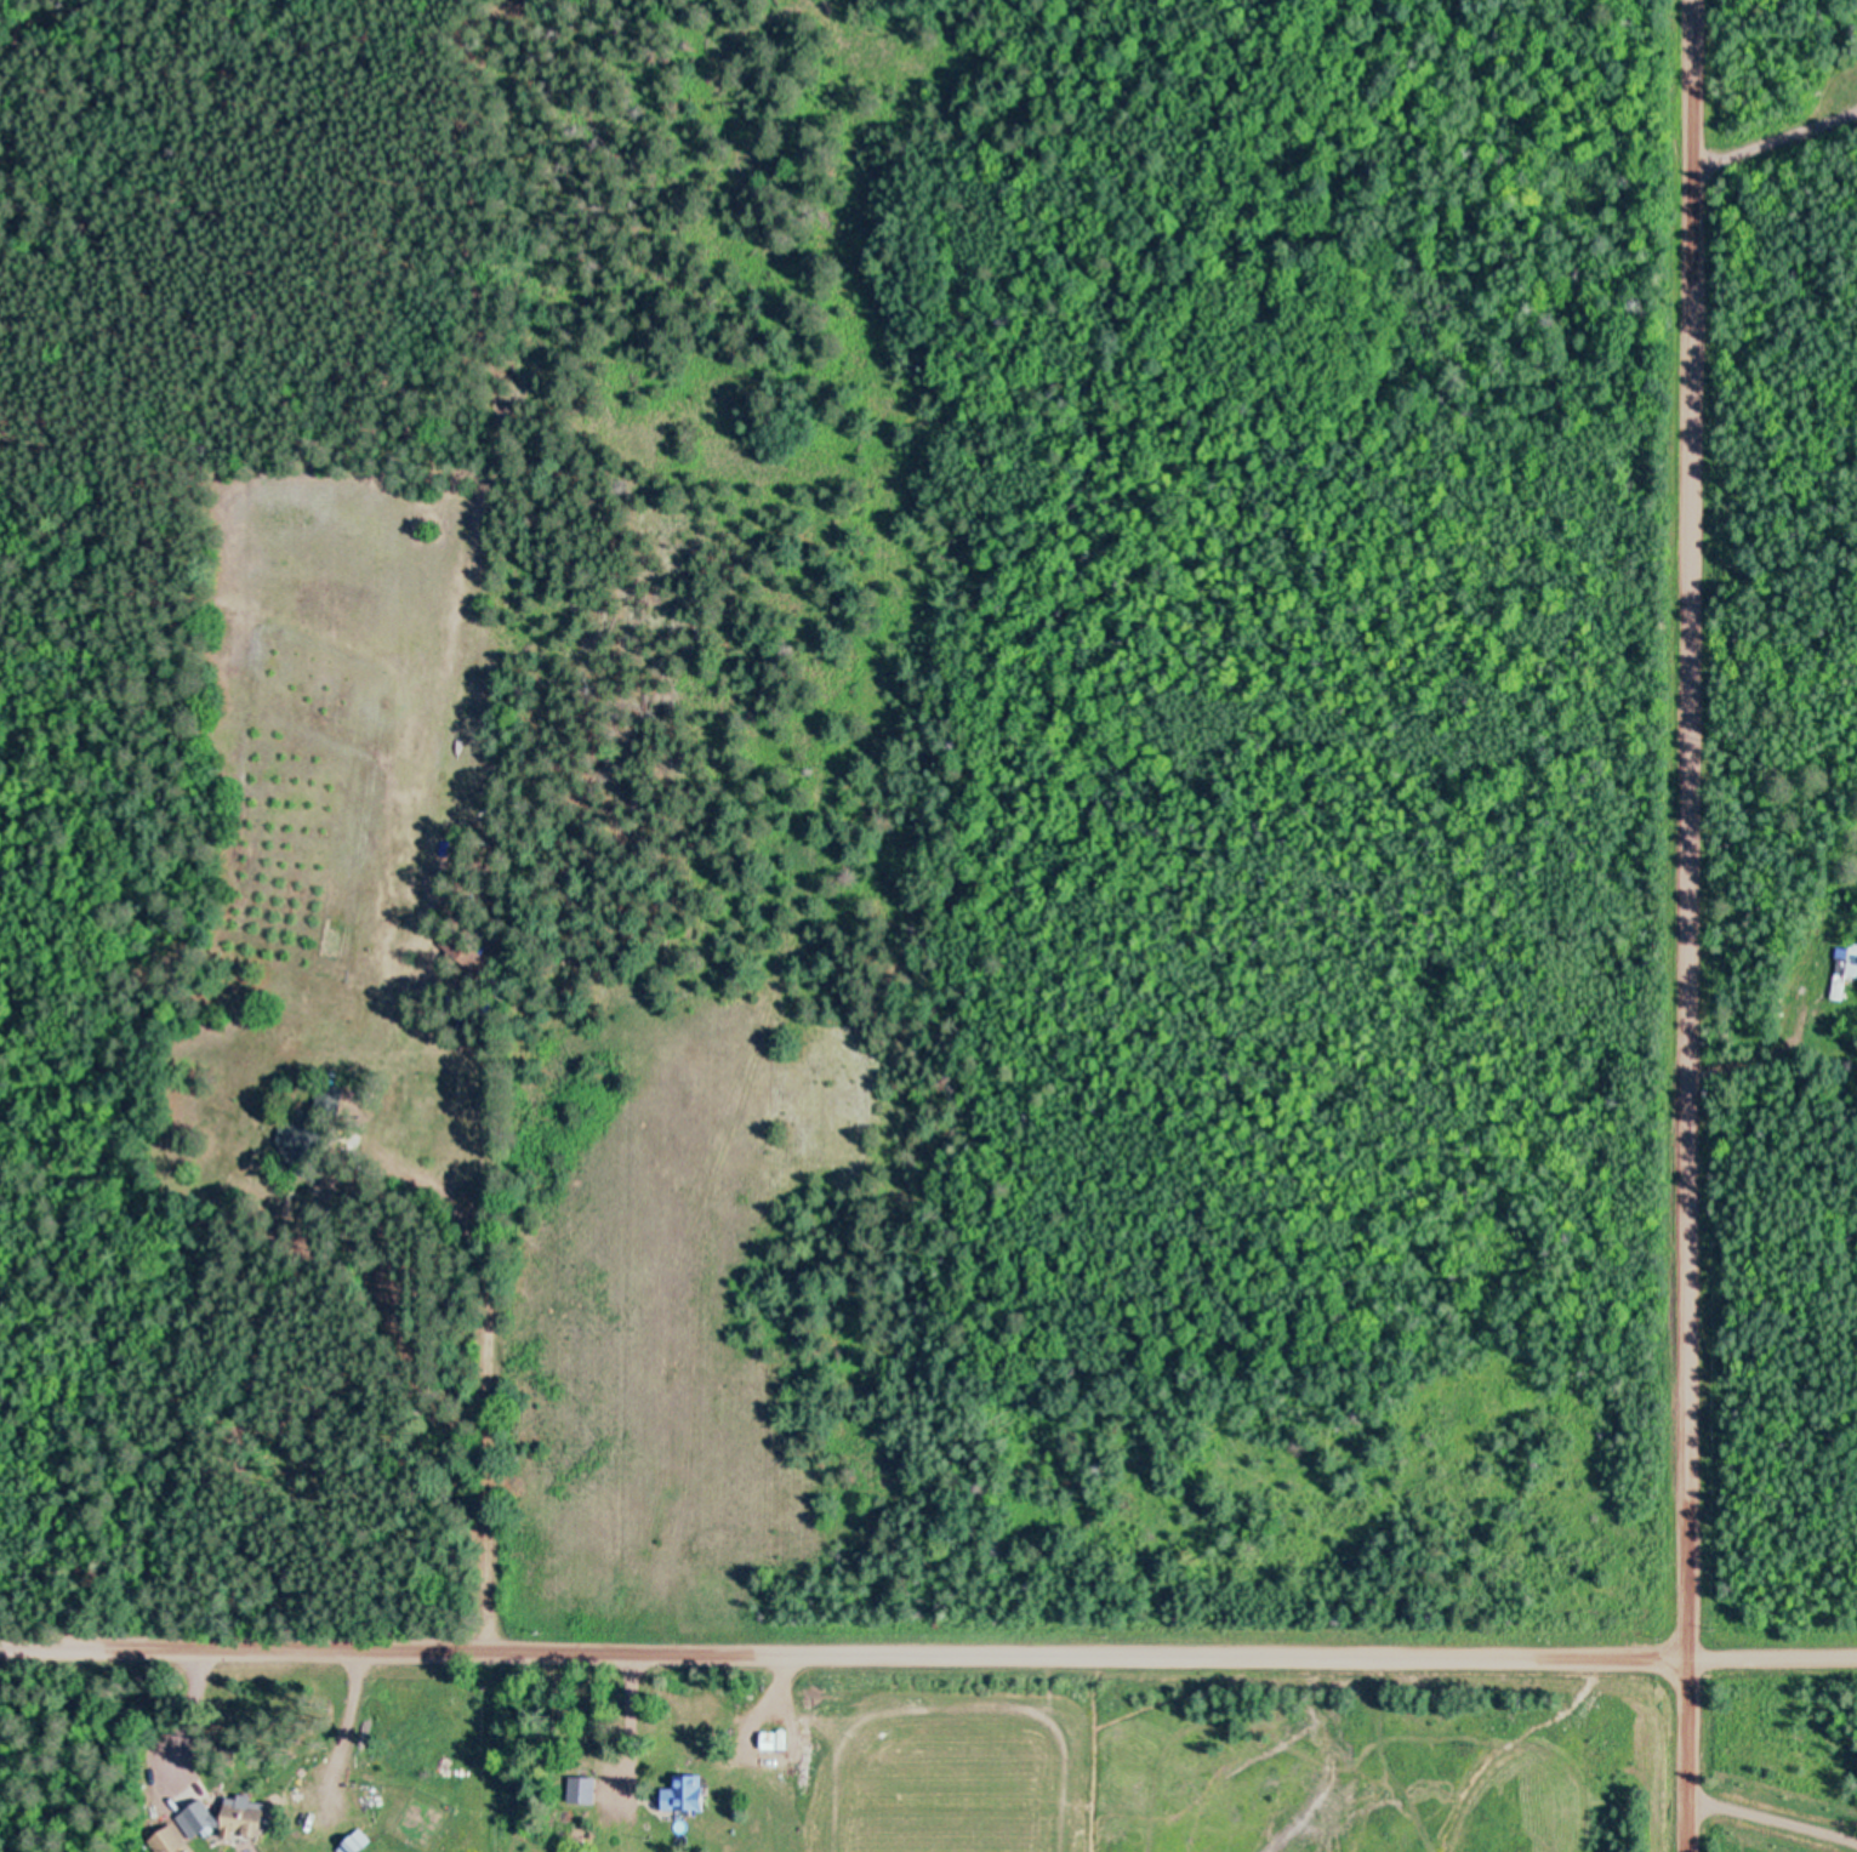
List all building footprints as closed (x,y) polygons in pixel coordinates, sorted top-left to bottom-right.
[(1840,944),(1856,945),(1856,975),(1846,974),(1845,998),(1835,997),(1840,944)] [(318,1107),(323,1083),(344,1087),(340,1111),(318,1107)] [(317,1118),(331,1122),(321,1159),(302,1153),(300,1163),(290,1159),(287,1168),(277,1164),(290,1117),(314,1124),(317,1118)] [(825,1699),(815,1699),(815,1723),(825,1723),(825,1699)] [(777,1748),(764,1746),(765,1733),(779,1734),(777,1748)] [(677,1774),(706,1774),(706,1810),(665,1810),(665,1787),(677,1787),(677,1774)] [(570,1797),(570,1778),(596,1778),(596,1797),(570,1797)] [(178,1818),(204,1797),(215,1813),(226,1814),(228,1796),(266,1801),(262,1836),(227,1833),(220,1824),(196,1841),(178,1818)] [(195,1846),(189,1851),(161,1851),(152,1842),(172,1822),(195,1846)] [(372,1840),(359,1851),(344,1851),(340,1847),(361,1828),(372,1840)]
